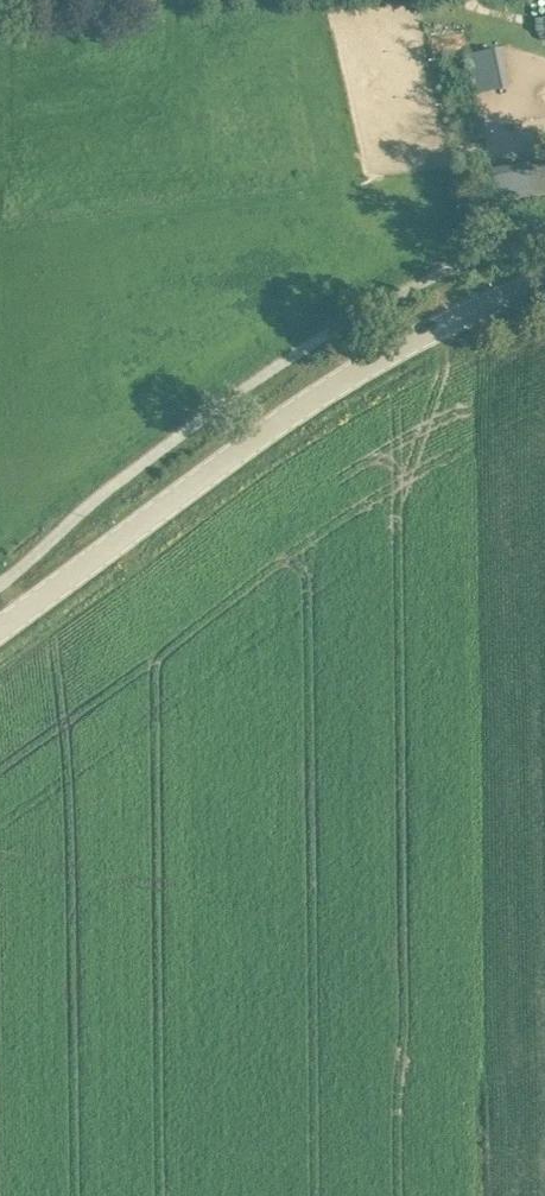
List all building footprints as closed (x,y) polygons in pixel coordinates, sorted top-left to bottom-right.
[(531,170),(536,197),(544,195),(544,167),(531,170)]
